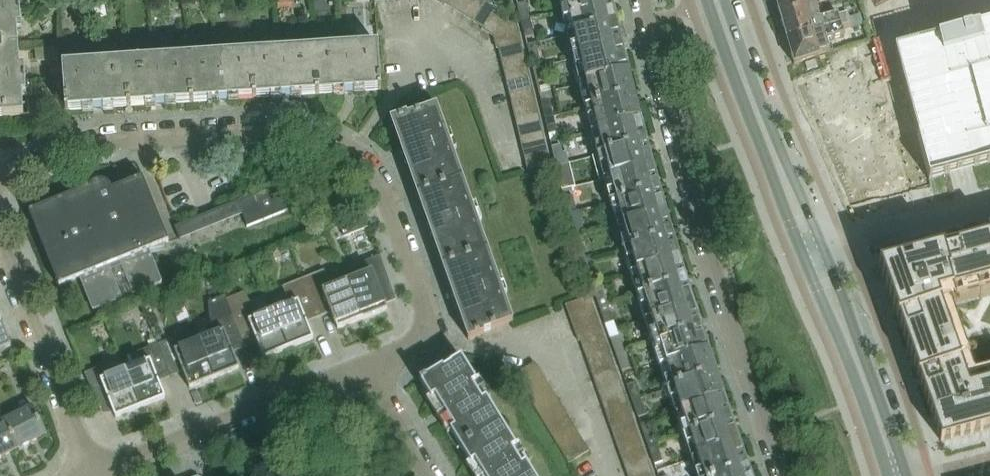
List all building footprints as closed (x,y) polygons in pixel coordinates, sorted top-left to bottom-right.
[(19,47),(15,0),(0,0),(0,48),(19,47)] [(301,7),(301,0),(284,0),(284,8),(301,7)] [(462,0),(449,0),(446,5),(446,6),(455,11),(462,0)] [(465,17),(476,0),(462,0),(455,11),(465,17)] [(483,0),(476,0),(465,17),(474,24),(487,3),(483,0)] [(560,12),(610,2),(609,0),(564,0),(564,2),(558,3),(560,12)] [(781,19),(817,8),(814,0),(775,0),(781,19)] [(977,27),(989,24),(989,0),(970,0),(977,27)] [(519,20),(529,18),(525,1),(516,3),(519,20)] [(612,12),(610,2),(560,12),(563,22),(569,21),(572,34),(615,25),(612,12)] [(474,24),(483,29),(483,30),(497,9),(487,3),(474,24)] [(860,16),(859,16),(851,19),(850,15),(841,19),(839,15),(821,20),(817,8),(781,19),(787,42),(862,21),(860,16)] [(515,21),(497,9),(483,30),(483,29),(483,30),(494,37),(515,21)] [(529,18),(519,20),(523,37),(532,35),(529,22),(529,18)] [(497,48),(498,47),(520,41),(515,21),(494,37),(497,48)] [(794,65),(795,65),(831,54),(827,42),(846,37),(845,34),(855,32),(854,28),(863,25),(862,21),(787,42),(794,65)] [(895,50),(930,179),(989,163),(989,24),(977,27),(895,50)] [(569,51),(572,60),(620,47),(615,25),(572,34),(576,50),(569,51)] [(520,41),(498,47),(500,58),(523,53),(520,41)] [(319,93),(382,89),(379,43),(316,47),(319,93)] [(540,60),(536,43),(527,46),(531,63),(540,60)] [(19,47),(0,48),(0,116),(24,114),(19,47)] [(319,93),(316,47),(252,52),(256,97),(310,93),(319,93)] [(581,70),(584,84),(627,73),(624,61),(620,47),(572,60),(574,71),(581,70)] [(256,97),(252,52),(189,56),(192,101),(256,97)] [(526,63),(523,53),(500,58),(503,69),(526,63)] [(192,101),(189,56),(126,60),(129,106),(192,101)] [(129,106),(126,60),(63,64),(66,110),(129,106)] [(528,74),(526,63),(503,69),(506,80),(528,74)] [(849,67),(804,86),(852,200),(929,179),(917,134),(882,144),(849,67)] [(582,100),(584,109),(633,97),(627,73),(584,84),(587,98),(582,100)] [(506,80),(508,91),(531,85),(528,74),(506,80)] [(534,96),(531,85),(508,91),(511,102),(534,96)] [(514,113),(536,107),(534,96),(511,102),(514,113)] [(592,117),(596,131),(639,121),(633,97),(584,109),(587,118),(592,117)] [(544,119),(553,117),(549,99),(540,102),(544,119)] [(408,113),(391,118),(417,193),(463,177),(438,105),(408,115),(408,113)] [(516,124),(539,118),(536,107),(514,113),(516,124)] [(553,117),(544,119),(549,142),(559,140),(555,122),(553,117)] [(516,124),(519,135),(542,129),(539,118),(516,124)] [(593,147),(596,156),(645,144),(639,121),(596,131),(587,133),(590,147),(593,147)] [(544,140),(542,129),(519,135),(522,146),(544,140)] [(547,151),(544,140),(522,146),(524,157),(547,151)] [(555,166),(568,163),(566,152),(562,153),(560,144),(551,146),(555,166)] [(605,164),(608,178),(651,167),(645,144),(596,156),(598,166),(605,164)] [(527,167),(549,162),(547,151),(524,157),(527,167)] [(568,163),(555,166),(561,190),(574,187),(570,169),(568,163)] [(606,193),(609,203),(657,190),(654,178),(651,167),(608,178),(612,192),(606,193)] [(179,240),(205,230),(306,189),(301,176),(174,227),(178,237),(179,240)] [(488,249),(463,177),(417,193),(442,265),(488,249)] [(148,250),(168,242),(142,178),(111,190),(110,187),(108,186),(106,183),(100,183),(95,183),(91,185),(89,188),(29,213),(58,286),(78,279),(79,280),(80,280),(91,310),(91,311),(92,310),(92,311),(161,284),(160,283),(161,282),(160,282),(148,252),(149,252),(148,250)] [(618,211),(622,225),(664,213),(657,190),(609,203),(612,213),(618,211)] [(573,195),(563,197),(567,211),(576,209),(573,195)] [(339,222),(344,237),(371,227),(365,212),(339,222)] [(672,237),(664,213),(622,225),(626,238),(620,240),(623,250),(672,237)] [(632,257),(636,272),(678,260),(672,237),(623,250),(625,259),(632,257)] [(879,268),(941,443),(989,430),(989,383),(970,388),(938,299),(989,285),(989,238),(879,268)] [(483,331),(513,321),(488,249),(442,265),(468,339),(483,333),(483,331)] [(365,275),(349,282),(364,320),(389,310),(381,288),(392,284),(383,256),(361,264),(365,275)] [(634,287),(637,296),(685,282),(678,260),(636,272),(640,284),(634,287)] [(326,270),(305,278),(319,313),(331,308),(339,329),(364,320),(349,282),(333,288),(326,270)] [(291,304),(275,311),(290,349),(315,339),(307,318),(319,313),(305,278),(284,287),(291,304)] [(646,304),(650,318),(692,306),(685,282),(637,296),(640,306),(646,304)] [(600,309),(608,306),(603,290),(594,293),(600,309)] [(228,298),(234,314),(245,342),(257,337),(265,358),(290,349),(275,311),(259,317),(255,306),(245,291),(228,298)] [(217,334),(201,340),(216,378),(241,368),(233,347),(245,342),(234,314),(228,298),(226,294),(210,301),(213,322),(217,334)] [(590,296),(565,305),(570,318),(594,310),(590,296)] [(608,306),(600,309),(608,332),(616,330),(609,309),(608,306)] [(699,328),(692,306),(650,318),(655,332),(648,334),(651,343),(699,328)] [(594,310),(570,318),(574,329),(598,321),(594,310)] [(598,321),(574,329),(578,341),(603,332),(598,321)] [(0,328),(0,353),(11,349),(3,327),(0,328)] [(665,365),(706,351),(702,340),(699,328),(651,343),(654,353),(660,351),(665,365)] [(616,355),(624,352),(616,330),(608,332),(616,355)] [(603,332),(578,341),(581,341),(584,350),(606,343),(603,332)] [(191,388),(216,378),(201,340),(185,346),(181,335),(160,343),(171,371),(183,366),(191,388)] [(143,363),(127,369),(142,407),(167,397),(158,376),(171,371),(160,343),(139,351),(143,363)] [(606,343),(584,350),(588,361),(610,353),(606,343)] [(667,390),(714,374),(706,351),(665,365),(669,379),(664,381),(667,390)] [(624,352),(616,355),(622,372),(630,369),(626,357),(624,352)] [(610,353),(588,361),(592,372),(614,364),(610,353)] [(421,382),(461,448),(502,423),(463,358),(421,382)] [(117,417),(142,407),(127,369),(111,375),(107,364),(86,372),(98,400),(109,396),(117,417)] [(614,364),(592,372),(595,382),(618,375),(614,364)] [(680,411),(722,396),(714,374),(667,390),(670,400),(676,398),(680,411)] [(618,375),(595,382),(599,393),(621,385),(618,375)] [(633,403),(642,400),(635,383),(627,386),(633,403)] [(621,385),(599,393),(603,404),(625,396),(621,385)] [(625,396),(603,404),(607,415),(629,407),(625,396)] [(683,436),(730,420),(722,396),(680,411),(685,425),(680,426),(683,436)] [(642,400),(633,403),(639,418),(647,415),(643,404),(642,400)] [(33,406),(4,421),(18,450),(47,435),(33,406)] [(629,407),(607,415),(611,425),(633,417),(629,407)] [(633,417),(611,425),(614,436),(636,428),(633,417)] [(737,442),(730,420),(683,436),(687,446),(692,444),(696,456),(737,442)] [(18,450),(4,421),(0,423),(0,459),(18,450)] [(649,448),(657,445),(649,422),(641,425),(649,448)] [(479,475),(535,475),(502,423),(461,448),(479,475)] [(636,428),(614,436),(618,446),(640,438),(636,428)] [(640,438),(618,446),(622,457),(644,449),(640,438)] [(697,475),(722,475),(746,468),(737,442),(696,456),(702,471),(696,473),(697,475)] [(657,445),(649,448),(655,464),(663,461),(657,445)] [(644,449),(622,457),(626,467),(648,460),(644,449)] [(651,470),(648,460),(626,467),(629,475),(635,475),(651,470)] [(746,468),(722,475),(749,475),(746,468)]
